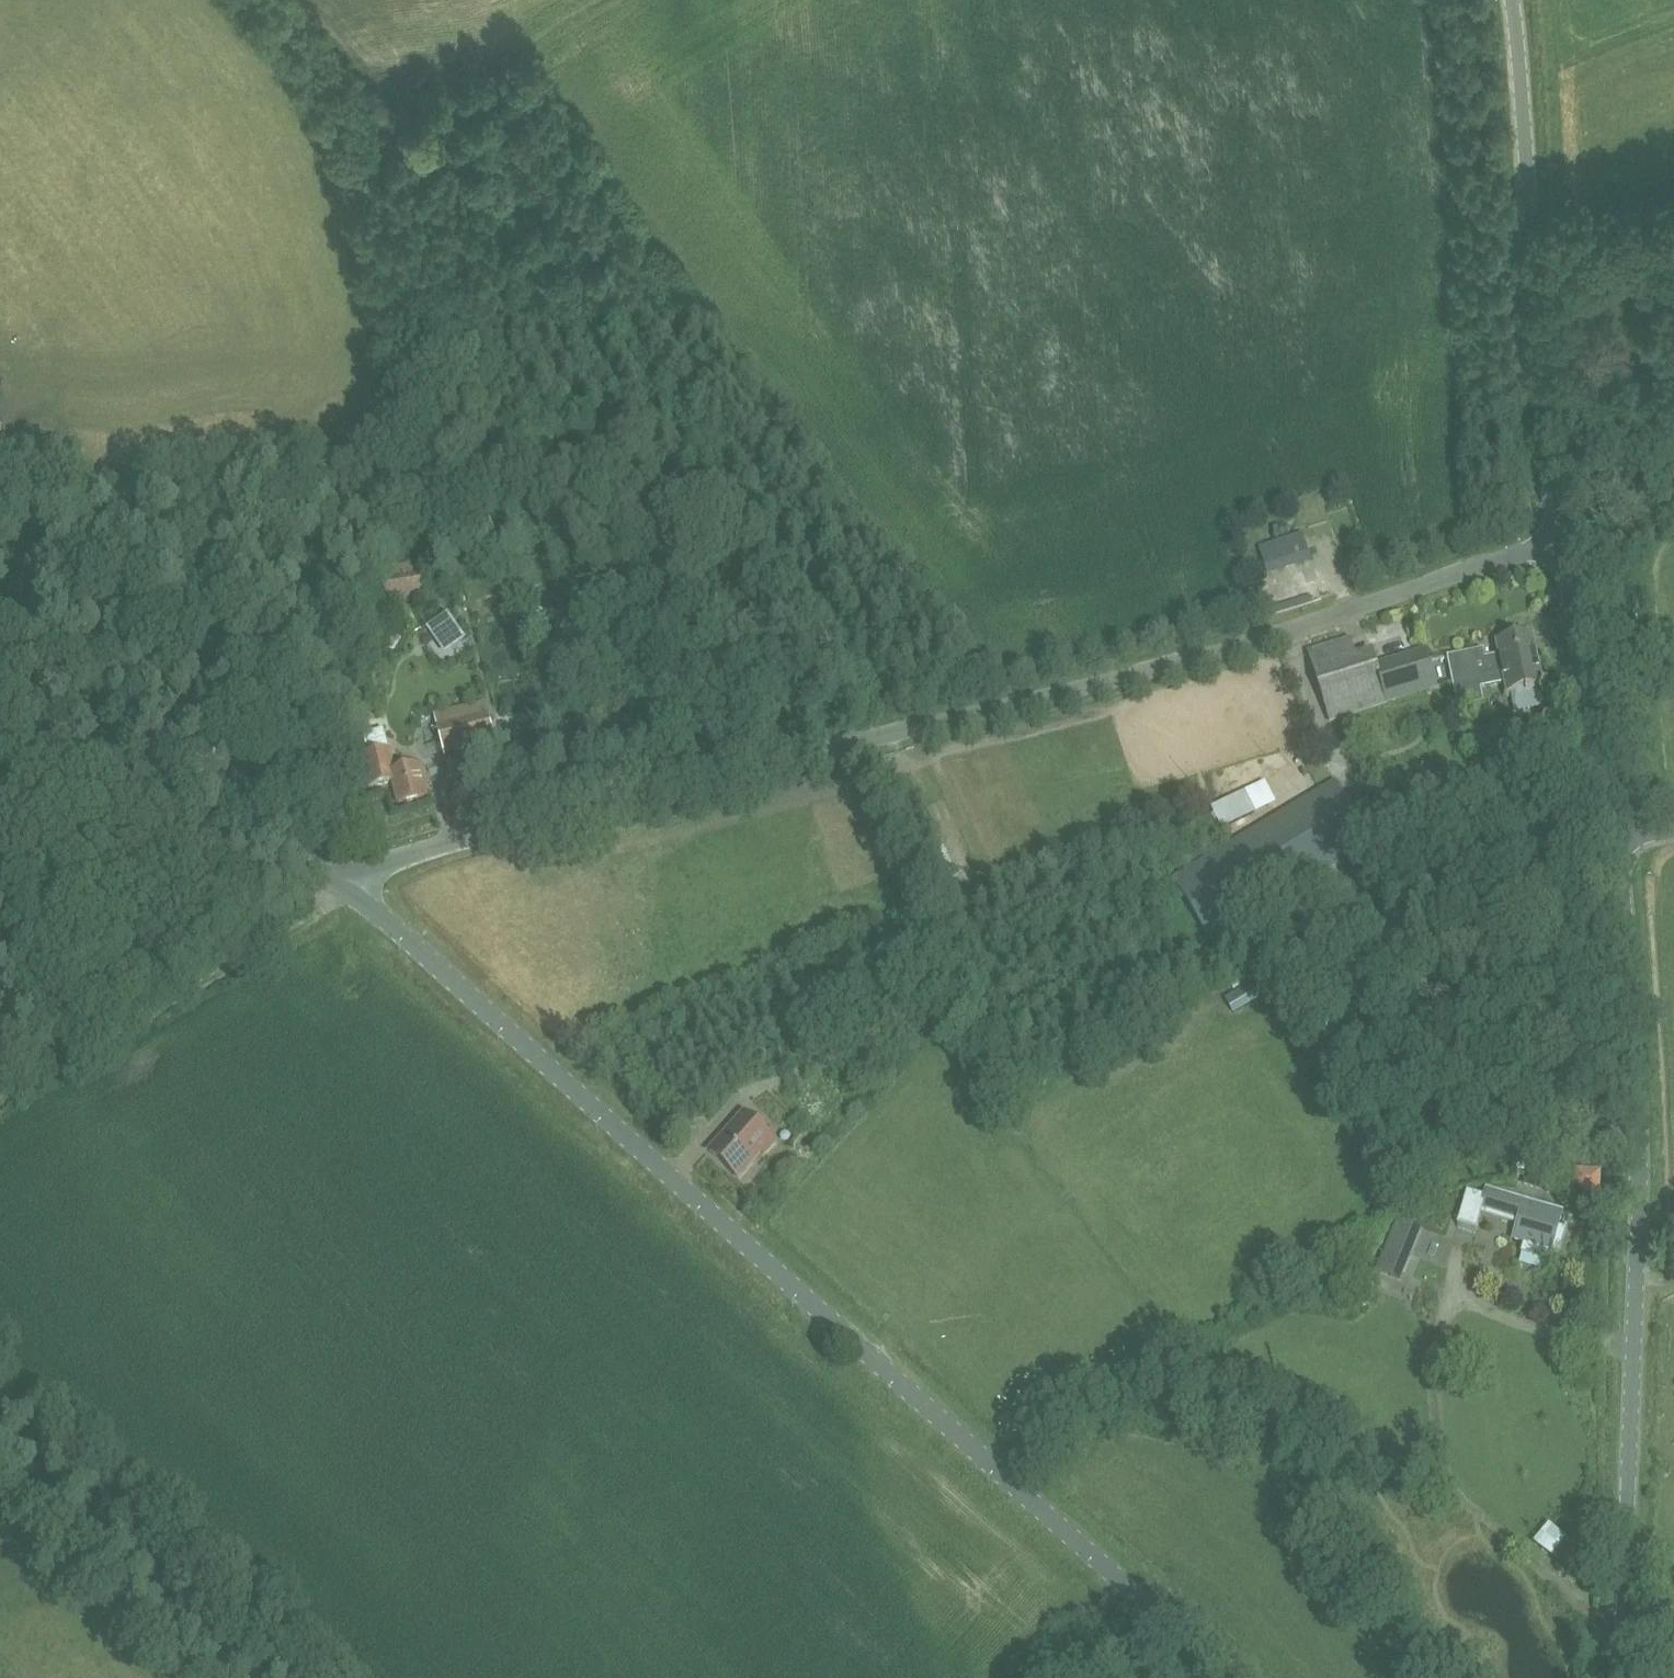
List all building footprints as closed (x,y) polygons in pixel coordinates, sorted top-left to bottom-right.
[(1259,548),(1268,573),(1312,559),(1306,543),(1311,541),(1308,532),(1303,534),(1259,548)] [(454,556),(436,559),(439,574),(457,571),(454,556)] [(422,572),(414,573),(390,577),(392,588),(386,589),(389,604),(427,598),(422,572)] [(1407,601),(1371,616),(1382,641),(1417,625),(1407,601)] [(390,634),(383,646),(392,651),(399,640),(390,634)] [(1500,656),(1485,659),(1484,651),(1449,658),(1453,679),(1538,662),(1532,636),(1498,643),(1500,656)] [(1437,689),(1426,650),(1376,665),(1373,653),(1356,658),(1351,641),(1309,653),(1329,721),(1437,689)] [(1543,688),(1538,662),(1453,679),(1459,706),(1483,701),(1480,688),(1506,683),(1509,695),(1511,694),(1514,713),(1544,707),(1540,688),(1543,688)] [(439,726),(447,753),(486,741),(495,739),(488,713),(439,726)] [(1369,732),(1373,748),(1388,744),(1384,728),(1369,732)] [(429,793),(422,766),(396,772),(390,750),(362,757),(370,789),(395,782),(401,807),(426,801),(425,794),(429,793)] [(1377,818),(1361,825),(1336,783),(1174,879),(1210,940),(1372,843),(1376,850),(1390,841),(1377,818)] [(1211,807),(1222,830),(1257,814),(1245,791),(1211,807)] [(775,1141),(744,1113),(709,1152),(739,1178),(762,1151),(764,1153),(775,1141)] [(1576,1185),(1585,1195),(1599,1195),(1601,1173),(1577,1172),(1576,1185)] [(1514,1239),(1524,1242),(1521,1252),(1556,1264),(1566,1228),(1559,1226),(1562,1215),(1489,1191),(1487,1197),(1468,1191),(1459,1223),(1477,1228),(1482,1211),(1519,1223),(1514,1239)] [(1435,1223),(1418,1226),(1424,1255),(1440,1252),(1435,1223)] [(1410,1254),(1388,1245),(1377,1270),(1400,1279),(1410,1254)] [(1557,1517),(1540,1535),(1558,1551),(1575,1533),(1557,1517)]
